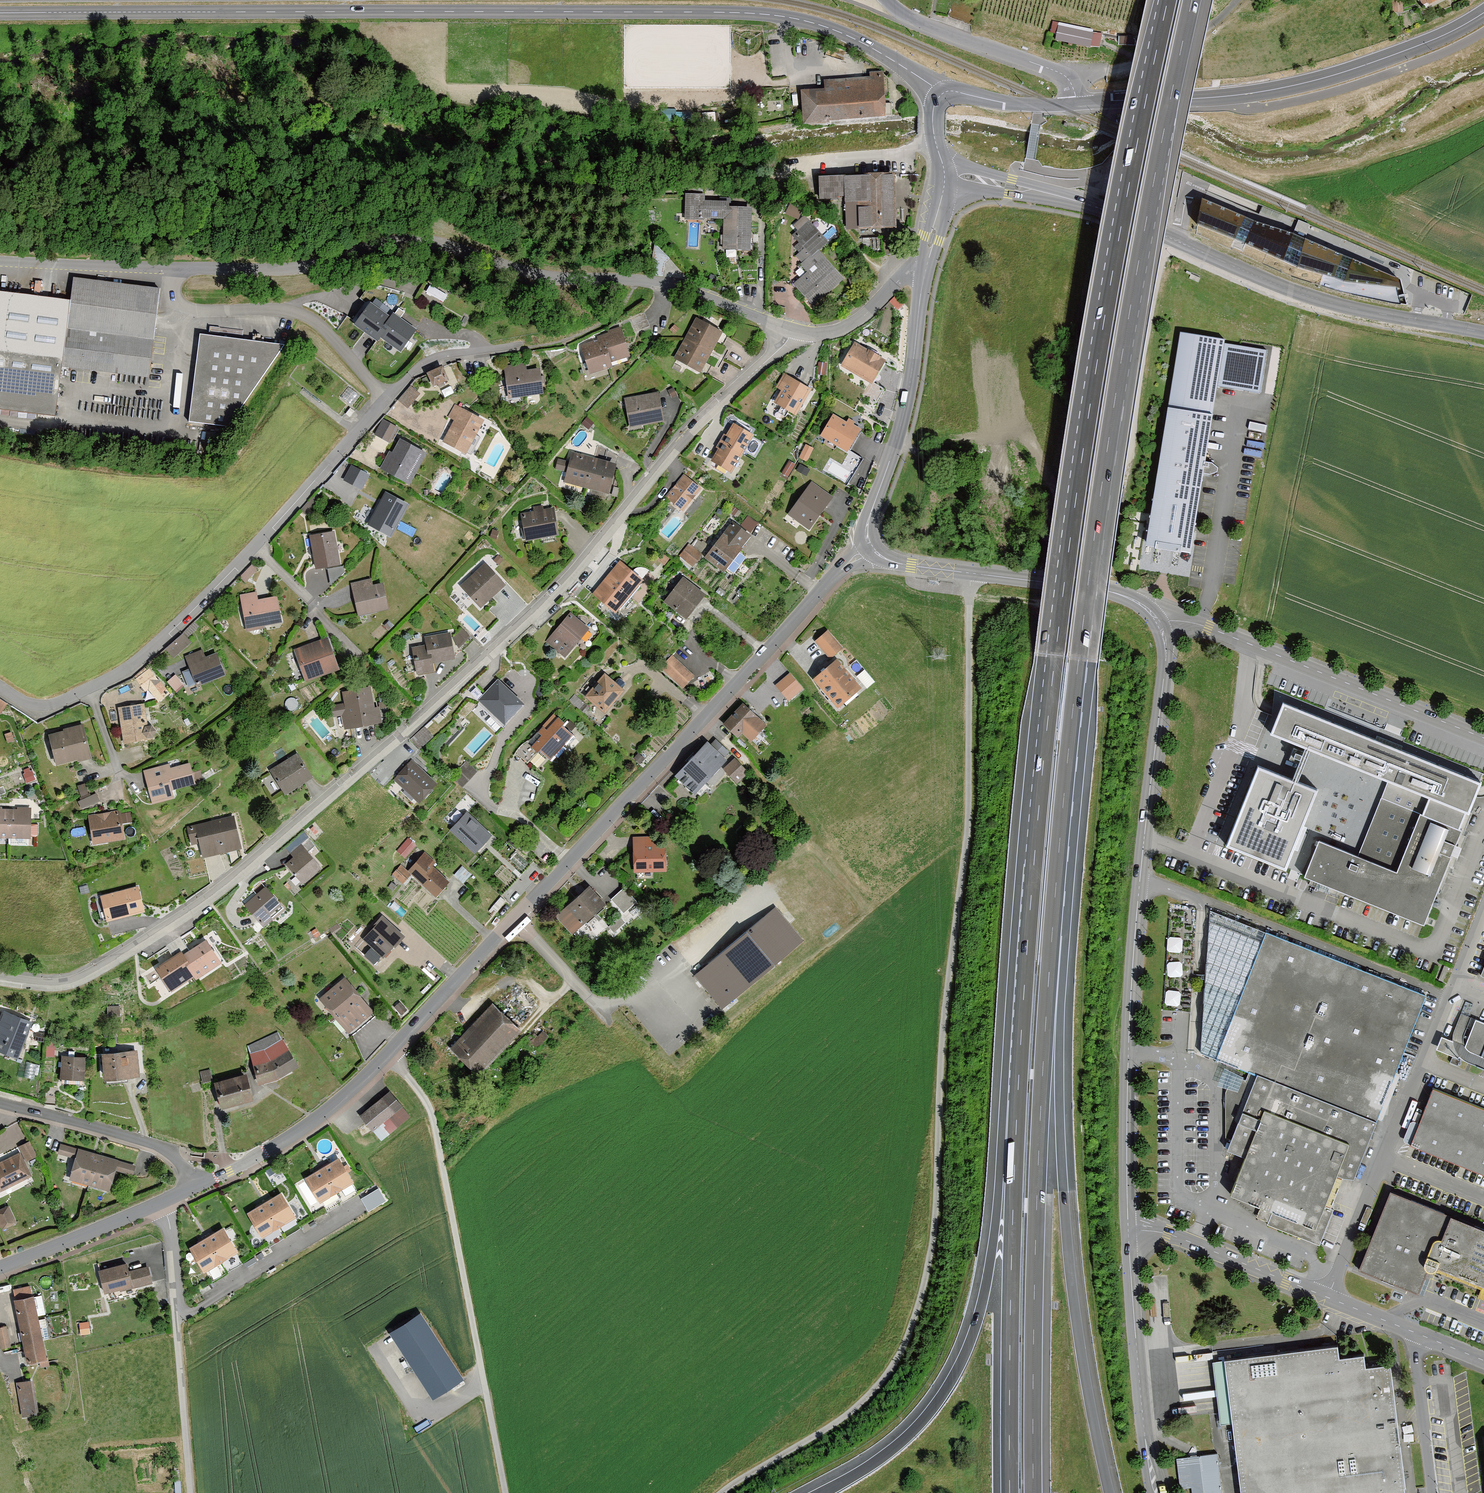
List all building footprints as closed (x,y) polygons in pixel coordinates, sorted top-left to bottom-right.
[(1404,1),(1396,1),(1396,14),(1404,15),(1404,1)] [(1092,32),(1057,25),(1054,41),(1088,48),(1092,32)] [(805,44),(795,43),(795,57),(805,58),(805,44)] [(822,63),(824,48),(816,47),(813,62),(822,63)] [(803,122),(885,117),(882,71),(869,72),(869,77),(823,80),(824,90),(801,92),(803,122)] [(894,174),(819,176),(820,199),(847,199),(847,229),(895,228),(894,174)] [(704,196),(685,195),(684,218),(703,219),(703,216),(722,216),(720,250),(747,251),(749,207),(727,207),(727,202),(704,202),(704,196)] [(801,264),(817,250),(826,242),(803,216),(792,226),(797,231),(791,237),(802,248),(794,256),(801,264)] [(812,307),(843,279),(817,250),(801,264),(807,271),(792,284),(812,307)] [(157,288),(68,277),(65,299),(58,367),(147,377),(157,288)] [(0,292),(0,412),(52,418),(58,367),(65,299),(0,292)] [(905,304),(897,295),(889,302),(897,311),(905,304)] [(370,301),(353,324),(374,339),(379,333),(391,317),(370,301)] [(416,329),(394,313),(391,317),(379,333),(400,350),(416,329)] [(723,332),(696,317),(685,338),(711,353),(723,332)] [(602,340),(608,362),(627,357),(619,328),(600,333),(602,340)] [(285,343),(199,335),(190,422),(228,426),(285,343)] [(1221,341),(1180,335),(1148,549),(1190,555),(1215,387),(1260,394),(1267,351),(1221,344),(1221,341)] [(711,353),(685,338),(674,359),(700,373),(711,353)] [(579,346),(587,375),(610,369),(608,362),(602,340),(579,346)] [(882,359),(852,343),(838,368),(869,385),(882,359)] [(827,363),(818,362),(817,374),(826,375),(827,363)] [(501,367),(505,400),(541,395),(537,370),(523,372),(522,364),(501,367)] [(443,367),(427,374),(433,386),(448,379),(443,367)] [(792,417),(808,390),(782,375),(774,388),(779,391),(771,405),(792,417)] [(398,400),(408,408),(420,394),(411,386),(398,400)] [(673,387),(668,390),(671,397),(677,395),(673,387)] [(659,390),(624,397),(631,427),(665,420),(659,390)] [(463,455),(481,421),(453,406),(446,418),(452,421),(440,443),(463,455)] [(846,422),(833,414),(820,436),(847,452),(861,429),(853,425),(855,421),(849,418),(846,422)] [(594,423),(587,417),(581,423),(588,430),(594,423)] [(398,426),(383,418),(374,434),(389,442),(398,426)] [(751,436),(730,424),(709,460),(729,472),(751,436)] [(411,484),(428,451),(400,437),(393,451),(389,449),(380,467),(411,484)] [(813,448),(805,444),(798,457),(806,462),(813,448)] [(609,492),(616,462),(572,451),(564,481),(609,492)] [(795,464),(789,460),(781,473),(788,477),(795,464)] [(370,474),(352,464),(343,479),(361,489),(370,474)] [(810,469),(800,464),(796,471),(806,476),(810,469)] [(699,489),(681,475),(663,498),(681,512),(699,489)] [(832,497),(811,481),(786,515),(807,530),(832,497)] [(409,502),(385,490),(368,523),(392,536),(409,502)] [(523,540),(555,534),(550,507),(524,512),(525,518),(519,519),(523,540)] [(751,533),(733,519),(706,555),(725,569),(751,533)] [(499,531),(493,529),(490,537),(496,539),(499,531)] [(334,532),(308,536),(313,570),(340,566),(334,532)] [(694,567),(704,554),(690,544),(680,557),(694,567)] [(503,559),(498,555),(493,560),(498,565),(503,559)] [(639,579),(616,561),(590,596),(612,613),(639,579)] [(246,580),(258,567),(252,562),(241,574),(246,580)] [(504,584),(483,562),(459,585),(480,607),(504,584)] [(702,596),(680,578),(662,601),(684,618),(702,596)] [(349,583),(356,616),(386,610),(380,583),(371,585),(370,579),(349,583)] [(244,627),(279,620),(274,595),(256,598),(255,591),(237,594),(244,627)] [(590,627),(571,611),(546,641),(565,657),(590,627)] [(389,620),(384,625),(389,630),(394,625),(389,620)] [(831,658),(843,647),(827,630),(815,641),(831,658)] [(434,670),(433,662),(455,658),(451,631),(424,635),(426,644),(412,646),(416,673),(434,670)] [(293,650),(305,681),(339,668),(328,637),(293,650)] [(197,650),(184,655),(195,685),(223,674),(216,653),(200,658),(197,650)] [(697,676),(673,656),(661,670),(685,690),(697,676)] [(859,687),(832,658),(809,679),(836,708),(859,687)] [(150,666),(136,676),(149,694),(163,683),(150,666)] [(802,688),(789,672),(775,683),(788,699),(802,688)] [(169,680),(178,689),(185,682),(175,673),(169,680)] [(603,673),(583,697),(598,710),(619,686),(603,673)] [(525,701),(498,677),(478,699),(505,723),(525,701)] [(342,715),(345,729),(383,722),(380,705),(375,706),(371,685),(342,690),(345,708),(342,715)] [(1291,696),(1289,702),(1300,706),(1302,701),(1291,696)] [(765,721),(744,700),(723,721),(739,736),(744,731),(750,737),(765,721)] [(143,703),(117,706),(121,741),(147,738),(143,703)] [(1482,783),(1468,777),(1400,750),(1388,745),(1322,718),(1283,703),(1281,708),(1278,713),(1277,717),(1270,735),(1303,749),(1387,782),(1357,856),(1319,841),(1304,877),(1310,879),(1424,925),(1476,798),(1478,792),(1482,783)] [(548,759),(570,732),(552,717),(529,743),(548,759)] [(81,723),(46,733),(54,762),(74,756),(75,760),(90,756),(81,723)] [(423,745),(434,733),(425,724),(414,735),(423,745)] [(12,732),(5,734),(7,743),(14,741),(12,732)] [(727,761),(707,742),(675,776),(694,795),(727,761)] [(1300,874),(1304,877),(1319,841),(1357,856),(1387,782),(1303,749),(1291,778),(1318,789),(1286,869),(1290,871),(1300,874)] [(267,767),(282,792),(310,775),(295,750),(267,767)] [(645,759),(638,753),(633,758),(640,764),(645,759)] [(735,755),(723,766),(736,781),(748,770),(735,755)] [(412,758),(394,779),(420,802),(438,781),(412,758)] [(192,782),(187,761),(165,766),(164,764),(142,769),(149,802),(172,796),(170,787),(192,782)] [(462,788),(477,771),(466,761),(451,778),(462,788)] [(1291,778),(1257,765),(1257,766),(1225,845),(1286,870),(1286,869),(1318,789),(1291,778)] [(32,770),(23,774),(26,783),(36,780),(32,770)] [(86,783),(77,786),(80,796),(89,794),(86,783)] [(96,793),(78,802),(81,809),(100,800),(96,793)] [(28,805),(6,805),(6,836),(35,836),(35,819),(28,819),(28,805)] [(119,810),(88,816),(92,843),(124,838),(121,824),(120,813),(119,810)] [(449,829),(475,852),(484,843),(492,834),(467,810),(449,829)] [(130,812),(120,813),(121,824),(131,822),(130,812)] [(233,816),(186,827),(190,844),(198,842),(201,856),(240,847),(233,816)] [(667,835),(634,836),(634,871),(668,870),(667,835)] [(416,845),(408,838),(397,851),(405,858),(416,845)] [(285,868),(298,883),(318,866),(300,845),(280,862),(285,868)] [(411,875),(436,897),(450,883),(432,866),(436,862),(425,852),(407,871),(411,875)] [(529,863),(516,852),(509,859),(522,871),(529,863)] [(407,871),(401,865),(392,874),(403,884),(411,875),(407,871)] [(281,906),(262,884),(241,902),(260,924),(281,906)] [(87,885),(79,887),(81,894),(89,892),(87,885)] [(102,922),(145,910),(139,885),(95,896),(102,922)] [(606,905),(589,886),(555,916),(572,935),(606,905)] [(624,888),(611,899),(624,913),(637,902),(624,888)] [(773,906),(694,974),(724,1008),(803,939),(773,906)] [(1428,992),(1210,908),(1206,970),(1204,996),(1201,1051),(1223,1059),(1227,1061),(1249,1070),(1258,1073),(1245,1106),(1264,1114),(1267,1107),(1354,1142),(1341,1173),(1354,1178),(1428,992)] [(404,934),(383,915),(363,938),(372,946),(383,955),(385,957),(404,934)] [(317,929),(311,932),(315,938),(320,935),(317,929)] [(208,937),(182,954),(195,975),(197,979),(224,962),(208,937)] [(376,963),(383,955),(372,946),(365,954),(376,963)] [(181,952),(156,968),(170,991),(195,975),(182,954),(181,952)] [(372,1011),(342,976),(317,998),(347,1033),(372,1011)] [(1180,989),(1167,989),(1167,1003),(1181,1003),(1180,989)] [(494,998),(450,1047),(477,1072),(522,1023),(494,998)] [(407,1010),(400,1002),(394,1007),(401,1015),(407,1010)] [(119,1006),(108,1007),(108,1017),(120,1016),(119,1006)] [(3,1009),(0,1017),(0,1050),(18,1057),(32,1021),(3,1009)] [(1436,1049),(1453,1056),(1465,1061),(1468,1062),(1471,1063),(1483,1068),(1483,1021),(1478,1019),(1461,1012),(1451,1038),(1441,1035),(1436,1049)] [(296,1066),(277,1031),(248,1044),(256,1083),(273,1081),(296,1066)] [(102,1052),(104,1078),(140,1075),(137,1049),(102,1052)] [(86,1056),(61,1055),(60,1077),(85,1078),(86,1056)] [(210,1070),(200,1072),(203,1084),(213,1081),(210,1070)] [(248,1075),(212,1083),(219,1110),(254,1101),(248,1075)] [(1433,1088),(1410,1144),(1416,1147),(1421,1149),(1427,1151),(1433,1153),(1438,1156),(1444,1158),(1449,1160),(1455,1163),(1461,1165),(1467,1167),(1472,1169),(1478,1172),(1483,1174),(1483,1108),(1478,1105),(1472,1103),(1466,1101),(1461,1099),(1455,1097),(1450,1094),(1444,1092),(1438,1090),(1433,1088)] [(412,1115),(391,1089),(360,1113),(381,1140),(412,1115)] [(1329,1203),(1341,1173),(1354,1142),(1267,1107),(1264,1114),(1245,1106),(1231,1139),(1228,1147),(1247,1155),(1232,1192),(1262,1204),(1257,1217),(1263,1219),(1269,1221),(1268,1223),(1320,1243),(1333,1209),(1328,1207),(1329,1203)] [(19,1152),(23,1161),(35,1156),(28,1141),(16,1146),(19,1152)] [(78,1148),(60,1143),(57,1153),(75,1158),(78,1148)] [(99,1154),(78,1148),(75,1158),(69,1179),(90,1185),(99,1154)] [(0,1161),(0,1190),(30,1176),(23,1161),(19,1152),(0,1161)] [(119,1159),(99,1154),(90,1185),(109,1191),(115,1170),(119,1159)] [(136,1165),(119,1159),(115,1170),(133,1175),(136,1165)] [(323,1169),(306,1179),(325,1212),(357,1193),(339,1160),(323,1169)] [(1392,1185),(1359,1265),(1419,1290),(1432,1261),(1483,1282),(1483,1223),(1441,1206),(1392,1185)] [(379,1188),(361,1199),(368,1212),(387,1201),(379,1188)] [(265,1203),(247,1213),(266,1246),(299,1227),(280,1195),(265,1203)] [(2,1230),(17,1224),(9,1205),(0,1209),(0,1225),(2,1230)] [(207,1238),(190,1248),(209,1280),(242,1262),(223,1229),(207,1238)] [(129,1262),(97,1269),(102,1293),(135,1286),(131,1267),(129,1262)] [(131,1267),(135,1286),(150,1282),(146,1264),(131,1267)] [(31,1292),(10,1296),(15,1318),(36,1314),(31,1292)] [(34,1294),(36,1313),(44,1312),(42,1293),(34,1294)] [(462,1377),(419,1311),(388,1331),(430,1397),(462,1377)] [(36,1314),(15,1318),(19,1342),(40,1338),(36,1314)] [(89,1322),(79,1323),(81,1335),(90,1334),(89,1322)] [(0,1326),(0,1347),(9,1345),(5,1325),(0,1326)] [(40,1338),(19,1342),(23,1363),(44,1359),(40,1338)] [(1227,1356),(1243,1492),(1407,1492),(1391,1362),(1367,1365),(1366,1362),(1365,1352),(1340,1355),(1339,1343),(1227,1356)] [(32,1378),(16,1382),(24,1418),(40,1414),(32,1378)] [(1216,1453),(1176,1457),(1180,1488),(1191,1487),(1191,1492),(1221,1492),(1216,1453)]
